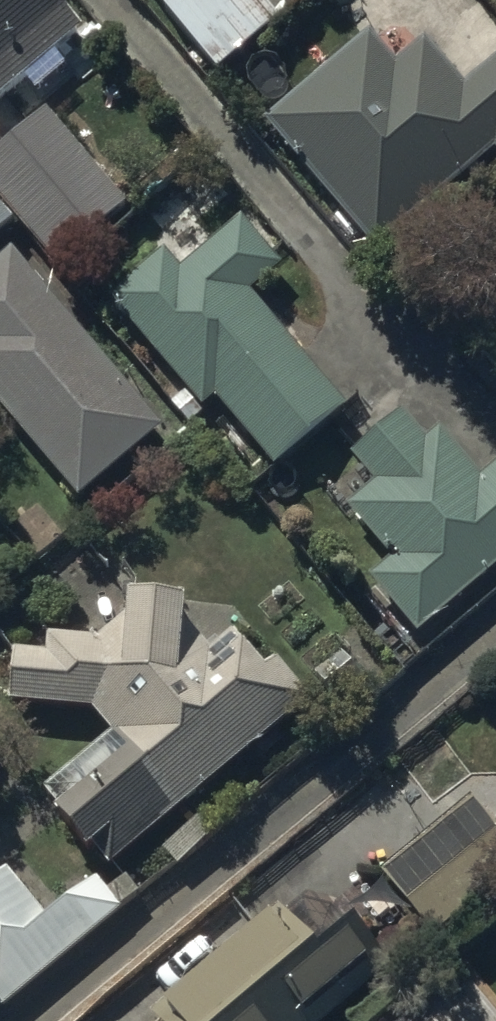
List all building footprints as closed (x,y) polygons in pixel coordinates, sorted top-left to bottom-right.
[(24,85),(36,99),(65,75),(52,59),(84,32),(57,0),(0,0),(0,105),(24,85)] [(162,9),(218,77),(280,26),(258,0),(173,0),(162,9)] [(268,122),(373,253),(495,154),(495,61),(460,90),(424,44),(394,69),(369,38),(268,122)] [(0,153),(0,196),(59,266),(128,208),(50,115),(0,153)] [(14,228),(0,211),(0,240),(14,228)] [(280,269),(242,225),(183,275),(167,256),(111,302),(204,413),(217,402),(274,472),(346,412),(249,295),(280,269)] [(0,265),(0,411),(76,502),(161,430),(13,254),(0,265)] [(353,458),(377,485),(349,510),(392,560),(367,582),(416,638),(495,568),(495,465),(477,482),(436,435),(423,446),(400,419),(353,458)] [(15,654),(11,709),(95,711),(112,737),(46,794),(63,813),(56,818),(90,856),(97,853),(113,870),(311,705),(277,664),(266,675),(235,638),(211,658),(187,628),(188,609),(124,607),(125,623),(102,643),(50,640),(50,657),(15,654)] [(381,876),(434,945),(495,897),(495,836),(473,806),(381,876)] [(7,875),(0,881),(0,1009),(3,1013),(121,911),(96,882),(49,922),(7,875)] [(281,921),(168,1019),(170,1020),(333,1020),(391,971),(360,934),(324,964),(281,921)]
